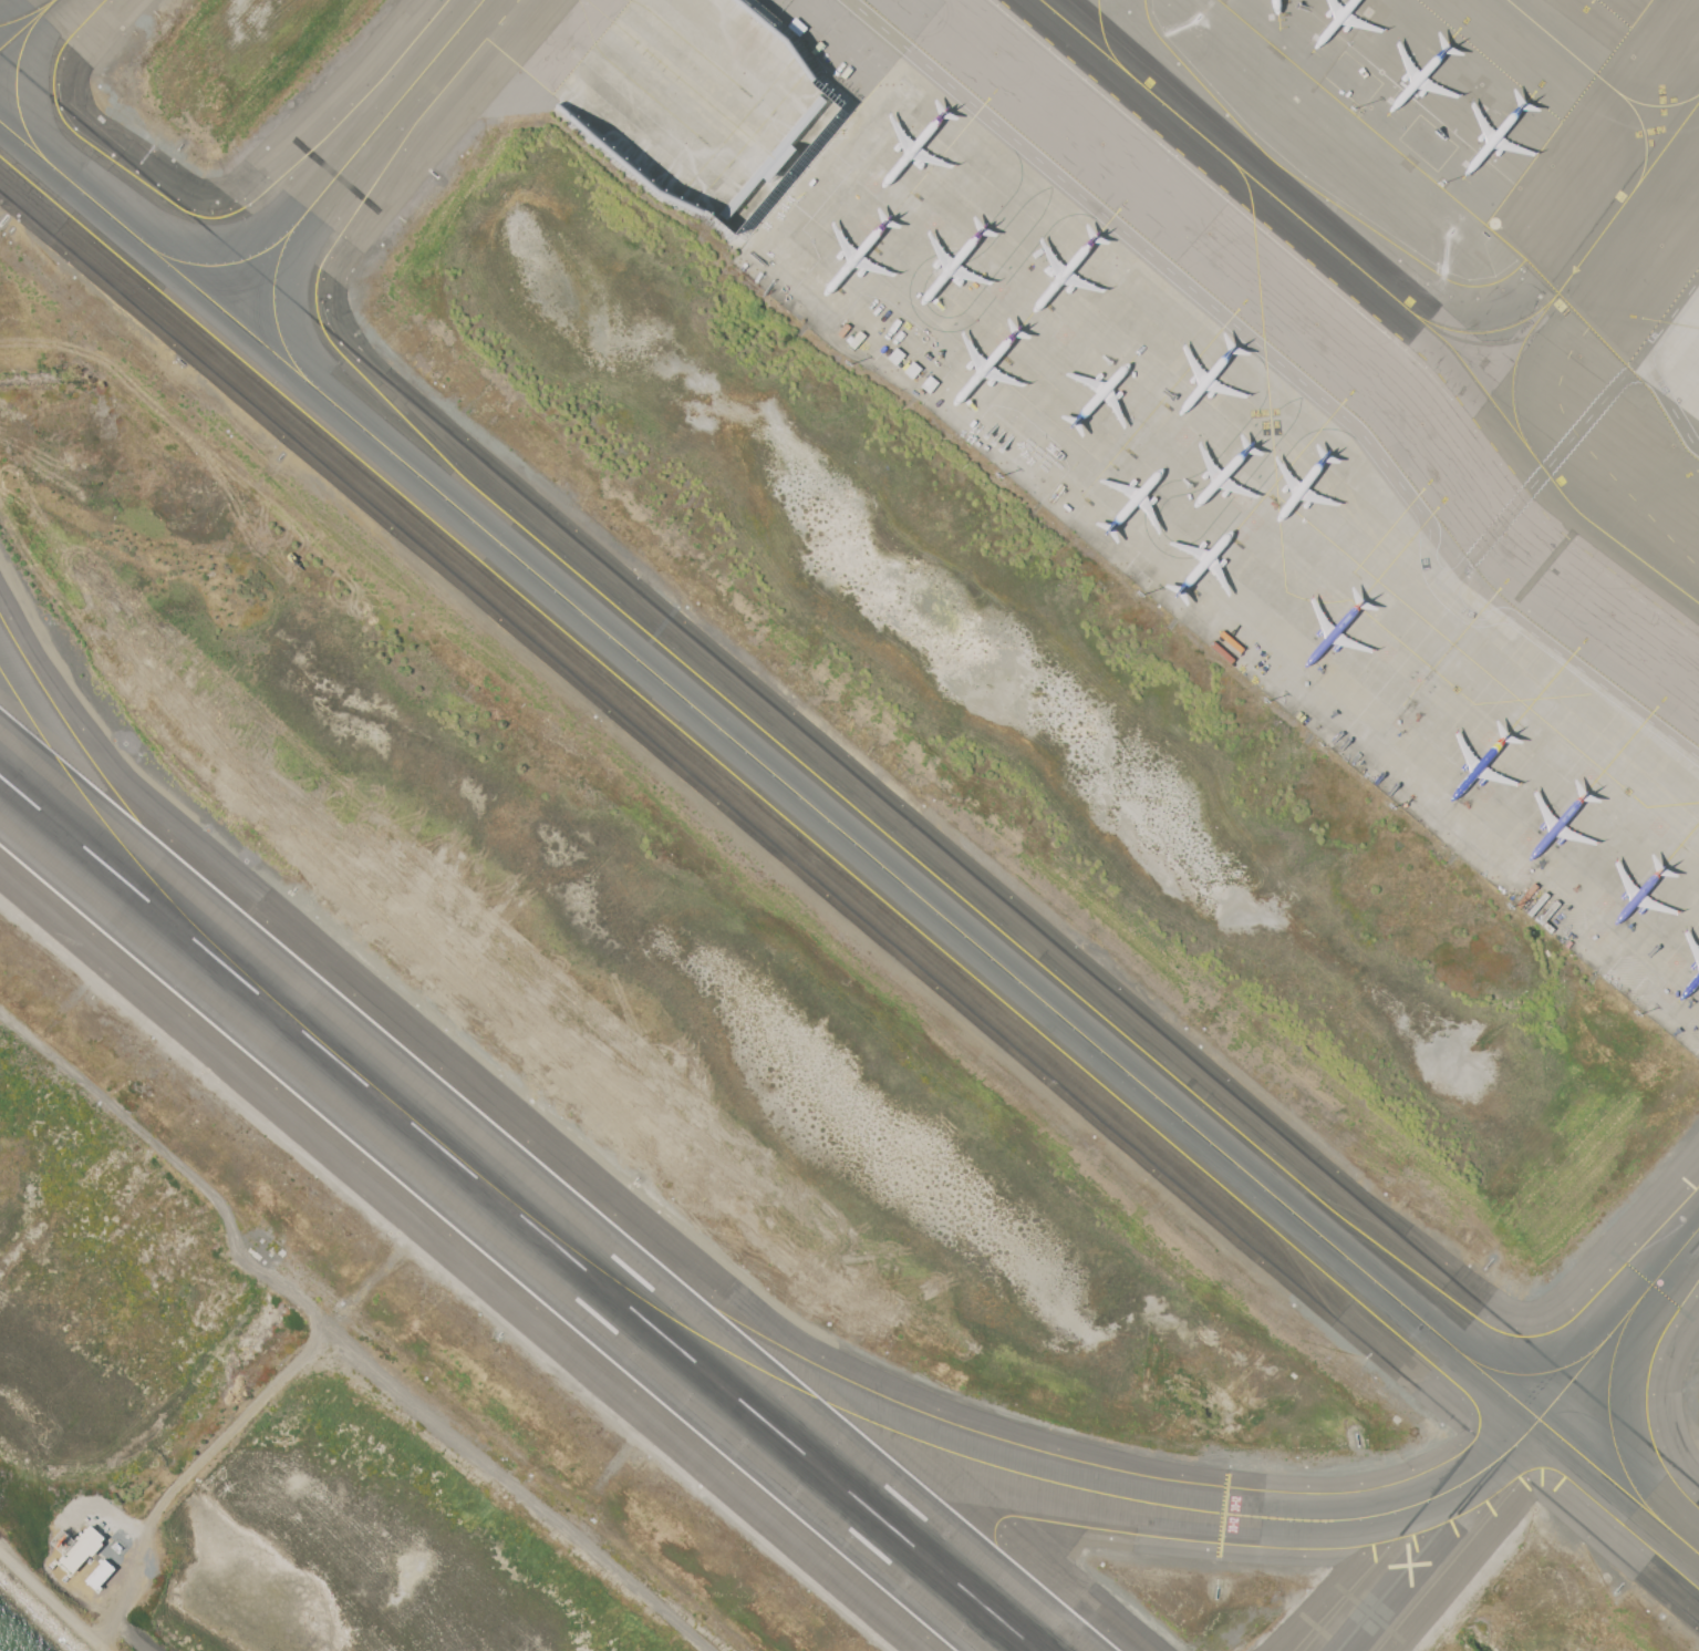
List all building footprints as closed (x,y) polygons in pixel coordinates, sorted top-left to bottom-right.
[(73,1572),(59,1560),(62,1557),(66,1556),(66,1552),(76,1541),(74,1539),(77,1536),(80,1537),(91,1526),(104,1538),(101,1541),(103,1544),(92,1557),(90,1555),(73,1572)] [(86,1579),(105,1559),(115,1569),(97,1589),(86,1579)]
